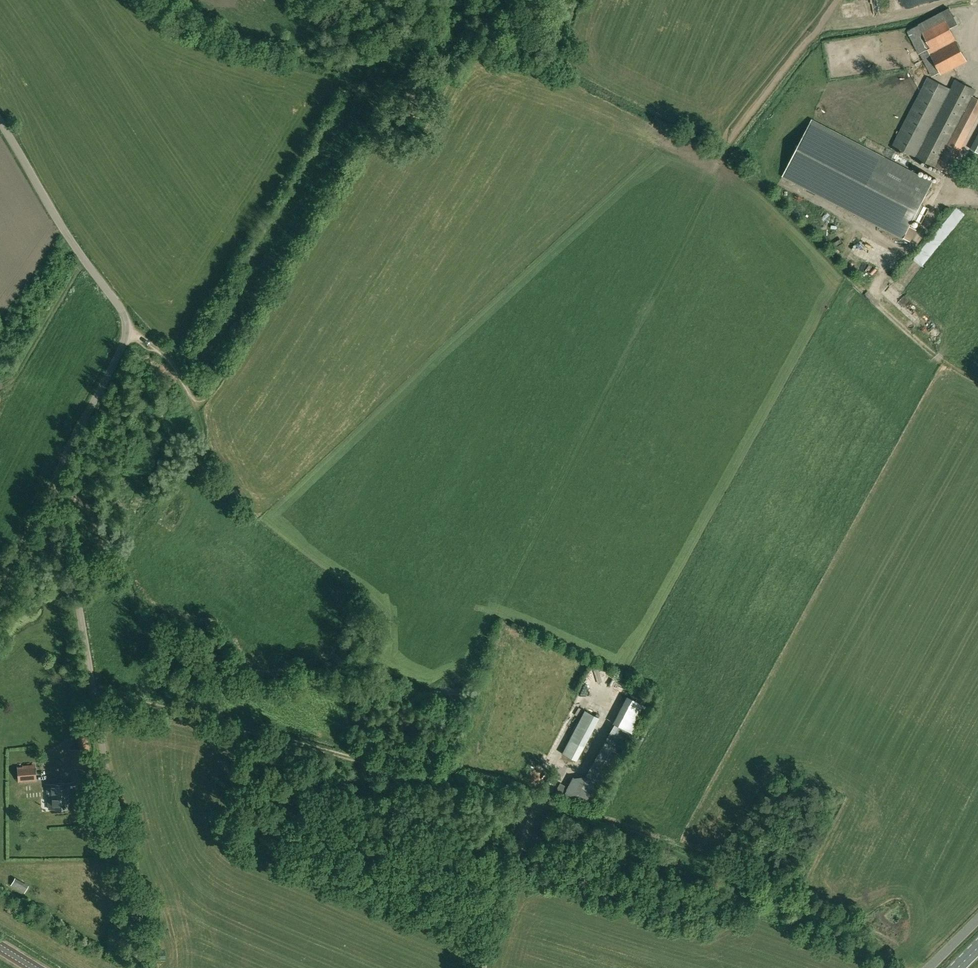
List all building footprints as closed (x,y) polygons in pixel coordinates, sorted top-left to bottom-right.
[(958,24),(949,8),(907,29),(920,53),(921,53),(933,76),(940,72),(941,73),(966,60),(950,28),(958,24)] [(923,159),(949,172),(977,116),(977,100),(972,97),(975,90),(956,80),(949,92),(927,80),(894,144),(923,159)] [(781,177),(902,239),(932,182),(837,133),(811,120),(781,177)] [(782,220),(776,214),(770,221),(777,226),(782,220)] [(832,272),(826,279),(832,285),(838,279),(832,272)] [(890,328),(885,334),(891,339),(896,333),(890,328)] [(174,512),(167,517),(171,524),(178,519),(174,512)] [(633,689),(630,695),(637,698),(634,704),(639,706),(645,709),(648,704),(649,704),(652,699),(633,689)] [(584,747),(591,732),(599,718),(585,710),(577,724),(569,739),(562,753),(577,760),(584,747)] [(89,748),(72,750),(74,768),(91,766),(89,748)] [(596,795),(609,773),(614,763),(604,758),(593,778),(592,780),(588,778),(582,788),(596,795)] [(22,765),(23,776),(37,775),(36,764),(22,765)] [(72,782),(47,784),(49,809),(75,806),(72,782)] [(166,951),(158,951),(158,959),(166,959),(166,951)]
